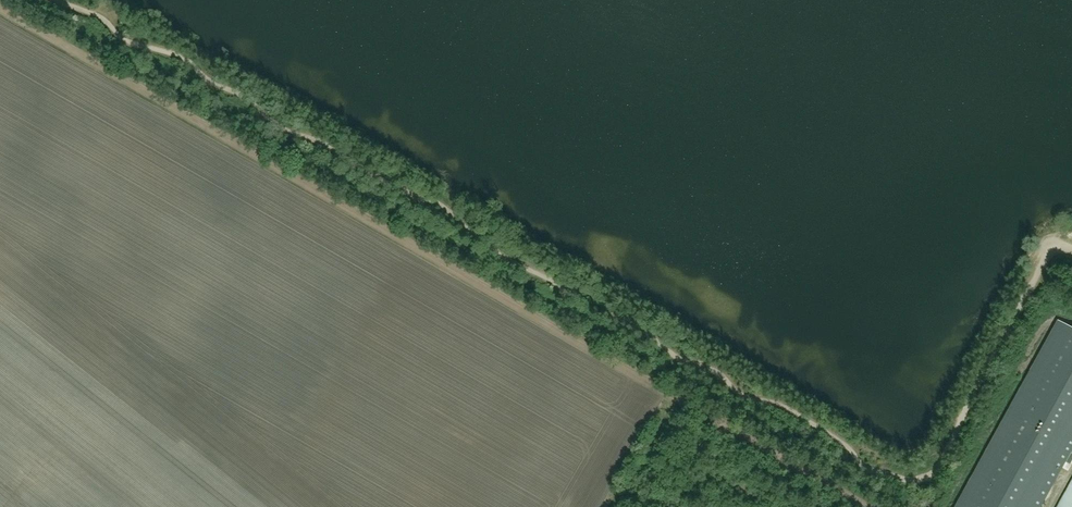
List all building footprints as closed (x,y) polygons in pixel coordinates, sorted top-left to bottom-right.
[(1071,446),(1071,329),(1058,322),(957,506),(1039,506),(1071,446)]
